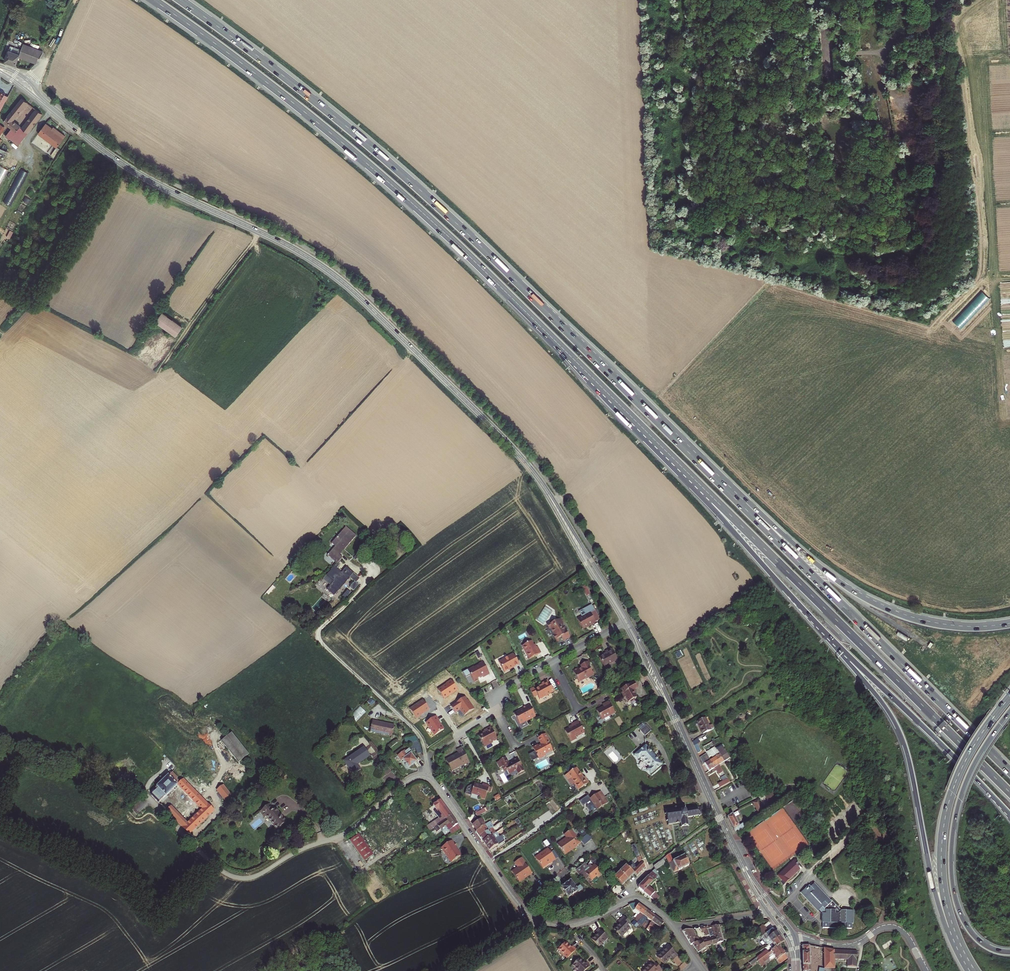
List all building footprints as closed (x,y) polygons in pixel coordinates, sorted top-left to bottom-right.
[(918,5),(916,2),(915,3),(913,1),(911,2),(919,13),(936,0),(924,0),(918,5)] [(30,56),(39,59),(39,58),(40,58),(42,52),(23,46),(22,49),(30,56)] [(22,49),(20,56),(38,62),(39,59),(30,56),(22,49)] [(9,52),(5,62),(11,64),(16,66),(20,56),(9,52)] [(20,99),(2,122),(15,133),(19,128),(19,127),(11,121),(26,103),(20,99)] [(35,111),(21,129),(26,133),(40,115),(35,111)] [(47,127),(44,125),(35,134),(53,149),(63,138),(59,135),(58,137),(50,130),(47,127)] [(19,128),(15,133),(10,140),(17,146),(26,133),(21,129),(19,128)] [(51,128),(50,130),(58,137),(59,135),(51,128)] [(8,169),(0,165),(0,188),(8,169)] [(14,206),(29,172),(22,168),(6,202),(14,206)] [(159,314),(153,323),(163,329),(175,337),(181,328),(159,314)] [(343,553),(357,537),(347,528),(332,544),(336,547),(328,555),(339,565),(344,559),(340,556),(343,553)] [(362,567),(367,562),(359,555),(354,560),(362,567)] [(335,568),(327,577),(333,583),(327,590),(334,596),(343,586),(349,579),(356,585),(360,580),(346,568),(341,574),(335,568)] [(581,618),(577,620),(581,630),(587,627),(588,626),(589,627),(595,624),(594,623),(599,620),(591,605),(578,612),(581,618)] [(554,634),(552,635),(551,635),(554,640),(556,639),(558,638),(560,637),(562,641),(569,637),(563,627),(562,628),(560,624),(563,623),(560,618),(554,622),(553,620),(548,623),(547,626),(548,629),(549,629),(551,628),(554,634)] [(909,638),(899,632),(897,635),(907,641),(909,638)] [(534,656),(539,653),(536,647),(534,648),(530,641),(521,646),(528,659),(534,656)] [(617,658),(612,649),(606,652),(607,654),(605,655),(600,657),(603,665),(617,658)] [(518,664),(512,654),(497,662),(503,672),(508,670),(508,669),(509,668),(511,667),(512,668),(518,664)] [(589,665),(587,662),(580,665),(582,668),(580,669),(579,669),(578,668),(573,671),(579,682),(587,678),(593,675),(588,665),(589,665)] [(483,678),(489,675),(482,663),(478,665),(478,666),(474,668),(473,667),(467,671),(467,670),(462,672),(465,678),(469,676),(473,683),(478,681),(477,678),(478,678),(479,677),(479,678),(482,677),(483,678)] [(554,691),(547,679),(541,683),(542,685),(540,686),(534,689),(533,687),(530,689),(534,696),(537,695),(540,698),(554,691)] [(438,690),(444,700),(458,690),(451,680),(446,683),(447,684),(438,690)] [(636,687),(635,684),(630,686),(626,688),(622,691),(623,694),(622,695),(625,700),(626,699),(628,704),(637,700),(633,692),(638,690),(636,687)] [(460,710),(464,716),(475,709),(466,696),(450,707),(455,713),(460,710)] [(409,709),(416,720),(430,710),(423,700),(409,709)] [(535,715),(529,704),(526,706),(526,705),(522,707),(521,709),(520,710),(519,711),(518,711),(514,713),(519,723),(528,718),(528,719),(535,715)] [(615,715),(609,704),(603,707),(604,709),(601,711),(597,713),(602,722),(615,715)] [(361,706),(352,716),(358,722),(367,712),(361,706)] [(435,717),(425,724),(434,736),(444,730),(435,717)] [(709,727),(705,719),(697,723),(700,729),(702,735),(709,732),(714,729),(712,725),(709,726),(710,726),(709,727)] [(384,724),(373,721),(371,732),(392,737),(394,726),(384,724)] [(584,733),(578,722),(572,725),(573,727),(570,729),(565,731),(571,742),(576,740),(575,738),(584,733)] [(651,731),(646,725),(640,730),(645,736),(651,731)] [(498,740),(492,727),(485,731),(487,733),(485,734),(480,737),(486,748),(494,743),(493,742),(498,740)] [(549,742),(550,741),(546,733),(539,738),(542,744),(541,745),(539,745),(539,744),(533,747),(536,751),(530,754),(533,760),(539,757),(540,759),(546,756),(545,754),(553,750),(549,742)] [(224,744),(241,762),(249,756),(232,734),(222,741),(224,744)] [(700,744),(698,740),(692,744),(697,755),(701,753),(697,745),(700,744)] [(224,744),(237,762),(239,764),(241,762),(224,744)] [(633,755),(638,760),(641,757),(650,767),(647,770),(650,774),(661,765),(654,756),(645,745),(633,755)] [(716,749),(719,756),(724,763),(727,761),(729,760),(723,749),(722,746),(716,749)] [(370,757),(364,748),(344,762),(354,777),(361,772),(357,766),(361,763),(370,757)] [(471,762),(463,748),(458,751),(459,753),(457,755),(447,760),(453,772),(462,766),(462,767),(471,762)] [(714,759),(719,767),(722,764),(724,763),(719,756),(716,749),(715,748),(705,754),(706,755),(707,758),(709,762),(714,759)] [(418,762),(411,755),(412,754),(409,750),(406,753),(405,752),(398,758),(403,763),(404,762),(411,769),(413,766),(418,762)] [(714,770),(709,762),(707,758),(706,755),(699,760),(702,765),(702,767),(704,766),(709,773),(714,770)] [(524,772),(518,759),(514,761),(513,763),(512,763),(510,763),(509,763),(506,758),(499,761),(503,768),(505,767),(506,769),(509,775),(517,771),(519,774),(524,772)] [(723,774),(719,767),(714,759),(709,762),(714,770),(718,777),(723,774)] [(153,790),(159,797),(167,791),(176,783),(202,809),(188,821),(184,816),(179,821),(189,832),(213,809),(207,803),(211,799),(196,784),(187,775),(186,774),(182,777),(179,774),(180,773),(174,767),(170,771),(169,770),(168,770),(165,773),(165,774),(166,775),(157,783),(159,784),(153,790)] [(584,778),(576,768),(565,777),(568,781),(570,779),(573,783),(579,789),(589,782),(585,777),(584,778)] [(728,783),(726,778),(716,783),(717,785),(719,788),(728,783)] [(486,800),(490,786),(483,784),(482,786),(481,786),(475,784),(474,786),(472,785),(469,787),(467,793),(471,795),(472,794),(480,796),(479,798),(486,800)] [(236,799),(224,785),(216,791),(229,806),(236,799)] [(593,811),(605,802),(601,798),(605,796),(600,789),(589,797),(587,794),(580,800),(583,804),(586,802),(586,803),(587,804),(587,806),(591,811),(593,811)] [(772,793),(765,796),(768,805),(775,803),(772,793)] [(452,815),(441,800),(437,803),(434,805),(438,811),(437,812),(440,818),(428,826),(430,829),(434,826),(440,823),(452,815)] [(763,808),(757,800),(753,802),(759,811),(763,808)] [(172,801),(166,806),(179,821),(184,816),(172,801)] [(259,812),(265,818),(267,816),(275,825),(274,826),(277,830),(286,822),(277,810),(275,808),(273,810),(268,805),(259,812)] [(698,817),(703,816),(703,815),(702,809),(699,809),(699,808),(697,809),(697,807),(696,808),(696,809),(686,810),(685,806),(683,806),(683,805),(682,805),(681,806),(678,807),(678,806),(677,806),(677,808),(667,810),(665,808),(664,810),(665,811),(665,813),(664,813),(664,815),(666,815),(667,820),(665,821),(666,822),(667,822),(668,824),(666,826),(668,827),(670,825),(678,824),(679,826),(680,826),(680,827),(681,827),(681,826),(684,825),(684,826),(686,826),(686,825),(687,825),(689,826),(690,825),(688,823),(687,818),(691,817),(691,819),(693,819),(693,817),(696,817),(697,818),(699,818),(698,817)] [(452,815),(440,823),(434,826),(437,831),(446,825),(452,834),(461,828),(459,824),(457,821),(452,815)] [(730,821),(737,833),(746,827),(744,824),(741,826),(733,815),(727,818),(730,821)] [(475,826),(477,829),(485,824),(480,816),(478,817),(471,821),(475,826)] [(479,836),(492,828),(494,826),(491,821),(485,824),(477,829),(475,830),(478,834),(479,836)] [(583,827),(578,831),(582,837),(587,833),(583,827)] [(482,841),(495,832),(492,828),(479,836),(482,839),(482,841)] [(484,843),(486,846),(495,839),(498,837),(499,836),(496,832),(495,832),(482,841),(484,843)] [(373,855),(359,834),(350,840),(365,861),(373,855)] [(578,845),(570,834),(557,843),(565,854),(578,845)] [(588,834),(581,839),(585,844),(592,839),(588,834)] [(490,852),(503,844),(501,842),(498,844),(495,839),(486,846),(487,848),(490,852)] [(454,843),(452,840),(441,846),(446,854),(447,853),(451,861),(455,858),(455,859),(457,858),(456,858),(461,855),(458,851),(457,851),(455,847),(456,847),(456,845),(455,842),(454,843)] [(636,866),(632,862),(628,867),(634,872),(637,875),(645,866),(640,855),(635,842),(631,844),(637,857),(636,857),(639,863),(636,866)] [(556,859),(548,848),(535,857),(543,868),(556,859)] [(672,861),(669,854),(665,857),(673,873),(689,865),(684,855),(674,860),(672,861)] [(602,863),(595,855),(591,859),(595,863),(598,867),(602,863)] [(532,874),(520,857),(516,860),(516,863),(518,866),(511,871),(519,883),(526,877),(532,874)] [(653,866),(655,870),(666,864),(662,859),(653,866)] [(794,859),(778,875),(786,884),(800,870),(796,865),(798,863),(794,859)] [(598,867),(595,863),(592,866),(590,863),(587,865),(585,862),(575,870),(584,880),(589,876),(592,879),(595,876),(597,875),(598,876),(602,872),(598,867)] [(625,865),(620,870),(628,878),(631,875),(634,872),(628,867),(625,865)] [(625,881),(628,878),(620,870),(614,877),(622,884),(625,881)] [(642,891),(643,892),(648,886),(649,884),(655,878),(655,875),(651,871),(639,886),(639,888),(640,890),(642,891)] [(574,888),(569,880),(559,886),(566,897),(573,892),(576,891),(577,892),(582,889),(579,885),(574,888)] [(855,910),(842,910),(833,901),(832,902),(815,884),(809,890),(807,888),(802,893),(820,912),(821,911),(824,914),(824,928),(853,928),(853,923),(854,923),(855,910)] [(646,895),(651,889),(648,886),(643,892),(646,895)] [(654,892),(650,897),(655,901),(659,896),(654,892)] [(639,915),(637,917),(635,920),(638,923),(641,920),(643,916),(647,911),(641,907),(638,905),(635,904),(634,904),(629,907),(639,915)] [(650,914),(647,911),(643,916),(641,920),(638,923),(642,926),(647,919),(652,923),(656,918),(650,914)] [(630,923),(624,916),(618,922),(620,924),(614,930),(622,938),(631,929),(628,926),(630,923)] [(659,931),(661,929),(664,924),(659,920),(656,918),(652,923),(650,925),(659,931)] [(724,940),(720,924),(708,927),(709,930),(715,930),(716,936),(712,938),(713,943),(722,940),(724,940)] [(758,932),(762,938),(759,938),(761,941),(763,940),(765,937),(769,934),(764,928),(761,930),(758,932)] [(609,940),(599,930),(596,933),(597,935),(592,940),(600,948),(609,940)] [(694,936),(690,930),(683,931),(688,940),(691,945),(693,944),(698,943),(694,936)] [(766,943),(776,935),(773,932),(769,934),(765,937),(763,940),(766,943)] [(770,948),(781,940),(779,937),(777,934),(776,935),(766,943),(770,948)] [(693,944),(698,952),(705,950),(705,949),(714,945),(713,943),(712,938),(704,942),(701,943),(701,942),(698,943),(693,944)] [(783,942),(781,940),(770,948),(773,954),(781,948),(785,945),(783,942)] [(566,959),(576,950),(573,946),(571,948),(566,942),(558,949),(566,959)] [(812,947),(804,947),(803,958),(803,970),(811,970),(811,967),(811,966),(812,947)] [(677,959),(669,948),(657,959),(663,967),(671,961),(672,963),(677,959)] [(780,962),(786,957),(787,956),(784,952),(781,948),(773,954),(759,965),(761,967),(765,965),(766,967),(776,959),(779,962),(780,962)] [(851,964),(851,970),(860,970),(861,952),(828,950),(826,969),(831,970),(836,970),(837,963),(851,964)] [(789,961),(786,957),(780,962),(782,966),(789,961)] [(580,959),(572,966),(577,970),(586,970),(590,967),(587,963),(585,965),(580,959)]
